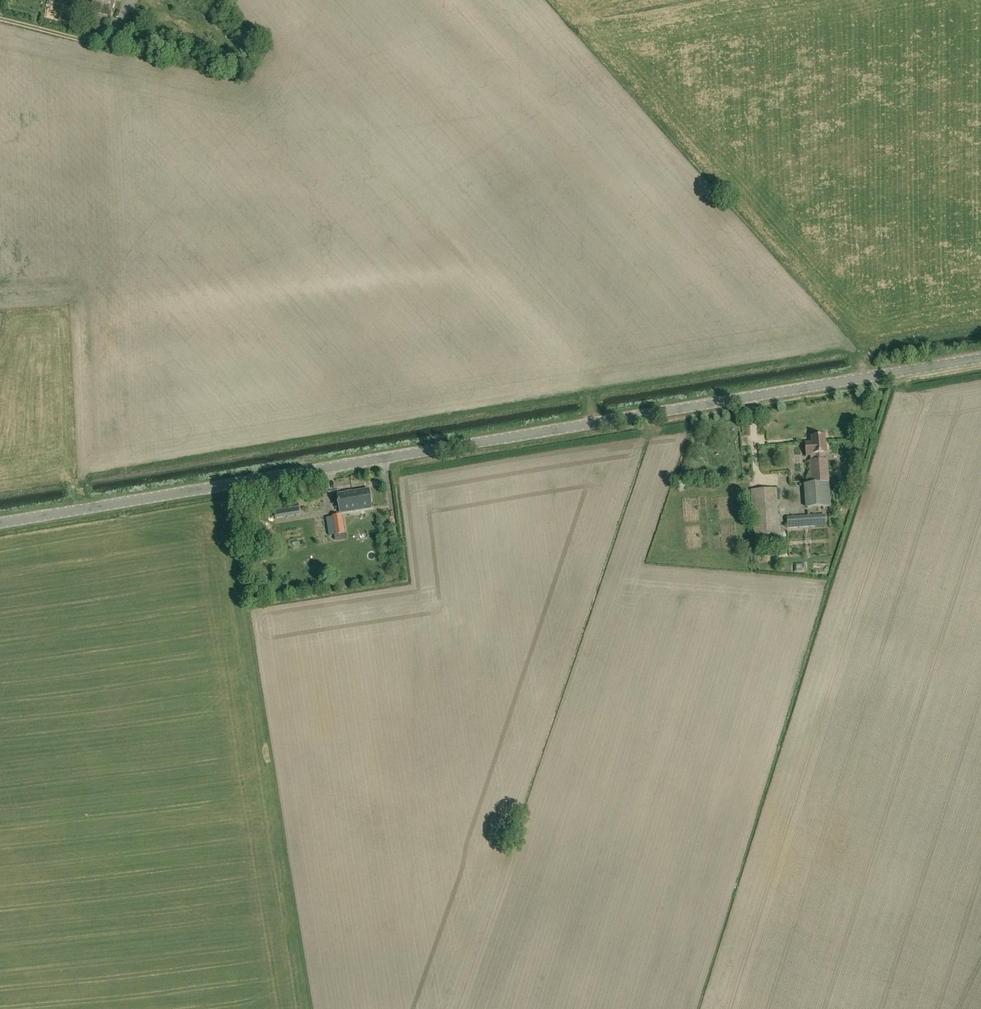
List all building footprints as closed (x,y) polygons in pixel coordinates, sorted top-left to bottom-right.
[(91,9),(112,14),(115,0),(93,0),(91,9)] [(804,484),(805,508),(831,507),(829,483),(830,483),(828,459),(824,459),(824,454),(827,454),(826,435),(811,436),(812,441),(805,442),(806,457),(810,456),(811,461),(809,461),(811,484),(804,484)] [(777,489),(752,491),(756,549),(782,547),(777,489)] [(339,496),(342,512),(372,507),(370,491),(339,496)] [(336,535),(345,534),(342,515),(333,517),(334,522),(327,523),(329,535),(336,534),(336,535)] [(822,515),(787,518),(787,528),(826,526),(825,515),(822,515)]
